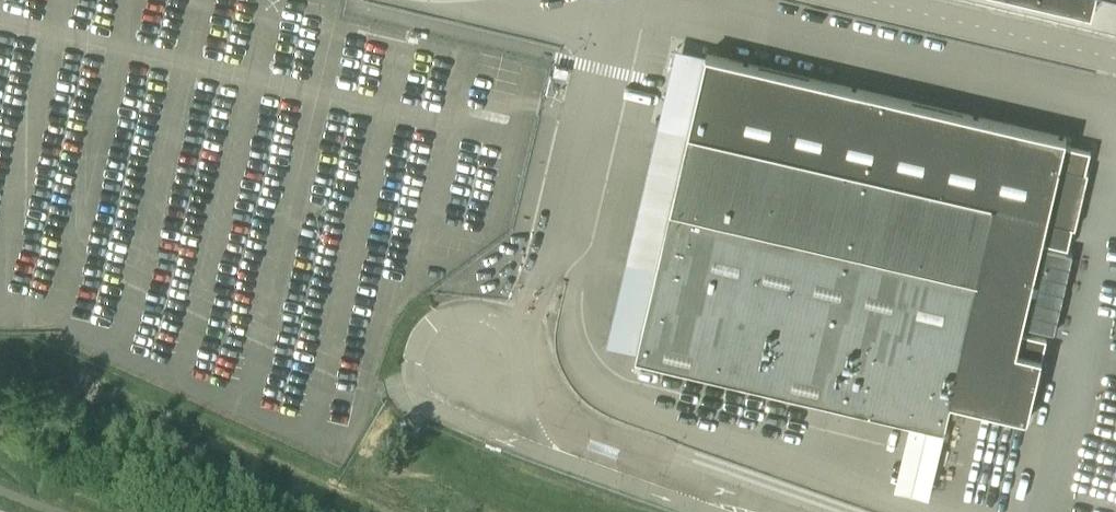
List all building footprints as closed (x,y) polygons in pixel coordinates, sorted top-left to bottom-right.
[(996,325),(971,319),(992,228),(1017,234),(1022,213),(997,207),(998,202),(689,130),(636,354),(946,427),(952,400),(977,406),(996,325)] [(1049,248),(1031,327),(1057,333),(1075,254),(1049,248)]
